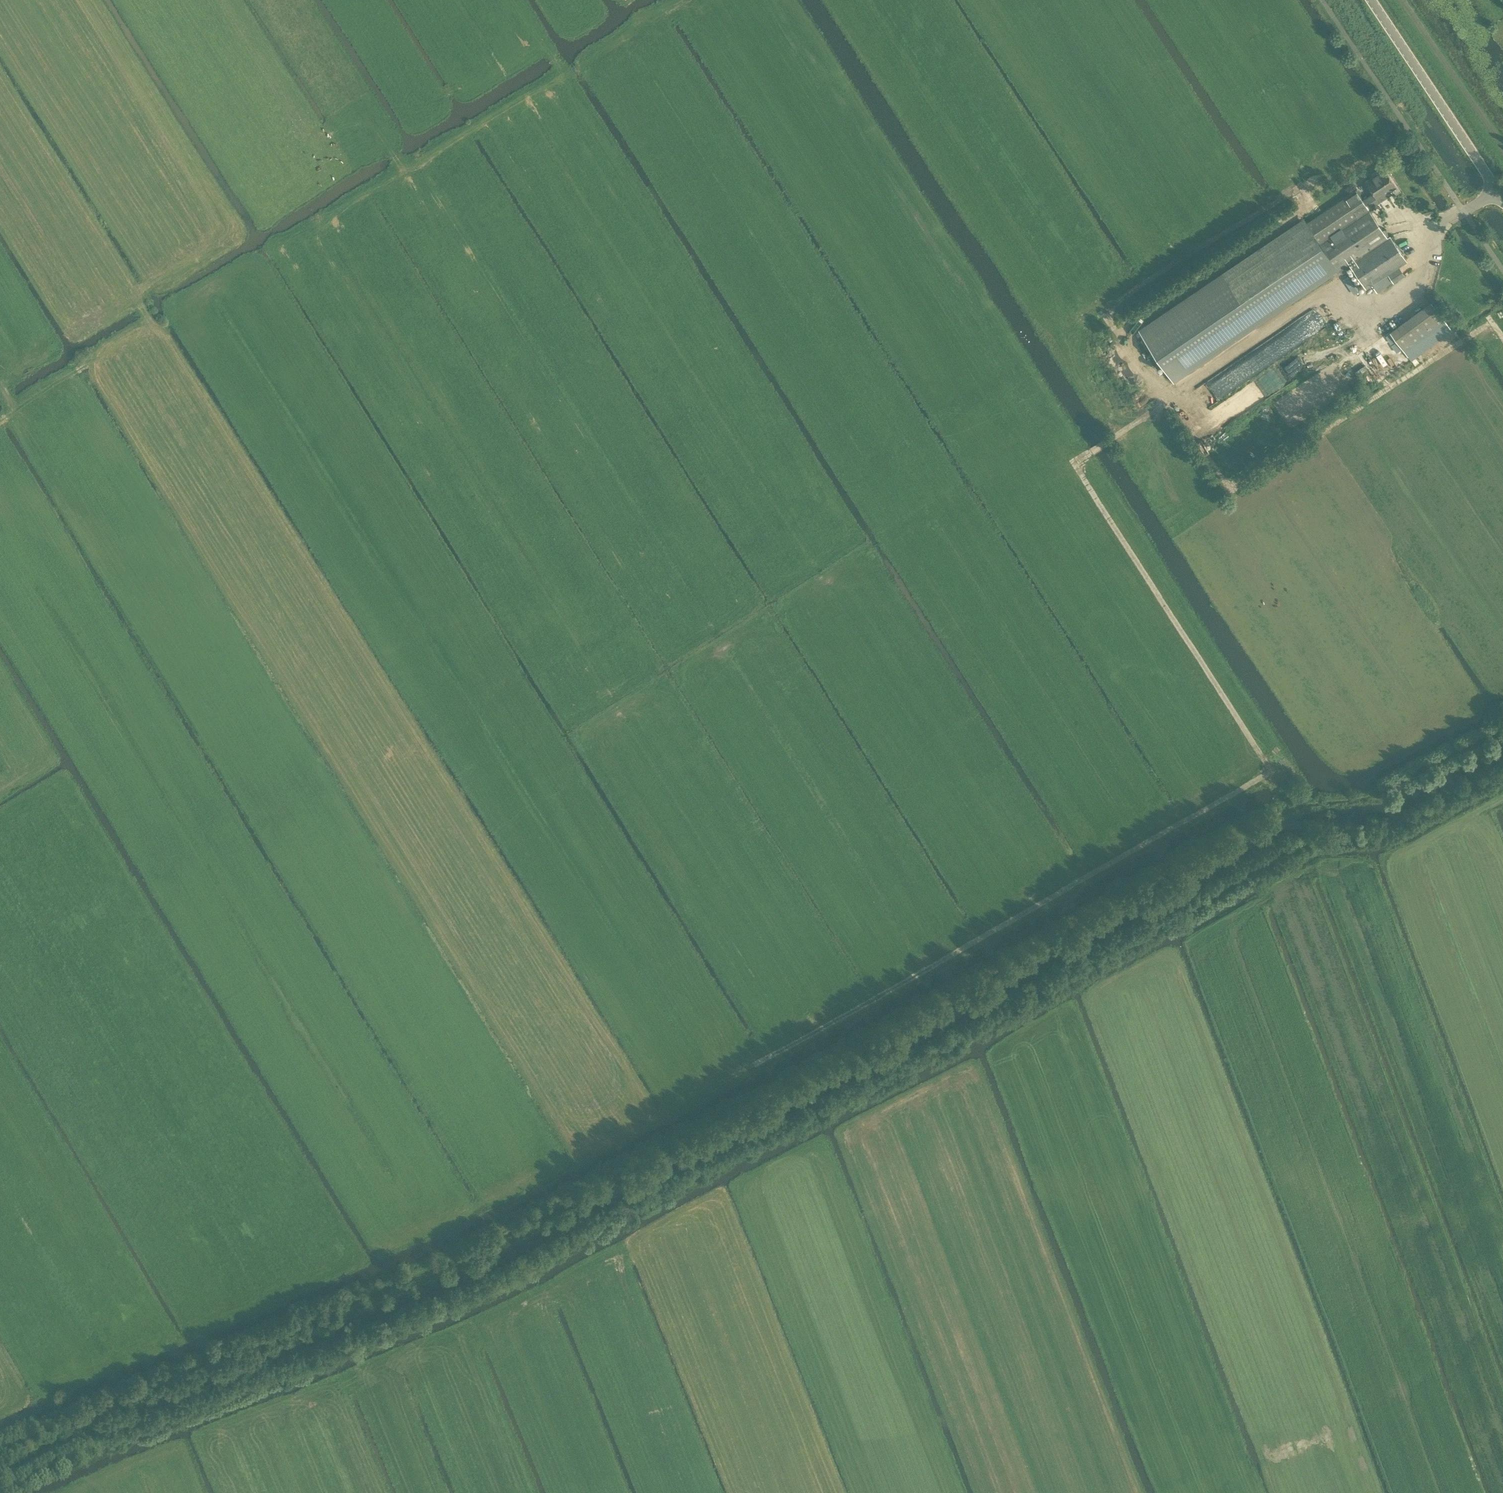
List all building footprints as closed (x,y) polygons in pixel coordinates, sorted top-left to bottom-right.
[(1390,236),(1388,237),(1368,208),(1388,195),(1386,192),(1395,186),(1384,169),(1366,181),(1374,193),(1363,200),(1356,190),(1306,223),(1302,220),(1138,329),(1173,381),(1349,264),(1365,288),(1406,260),(1390,236)] [(1372,374),(1445,322),(1431,301),(1356,355),(1372,374)] [(1312,310),(1197,390),(1210,408),(1325,329),(1312,310)] [(1325,331),(1211,410),(1223,429),(1338,349),(1325,331)]
